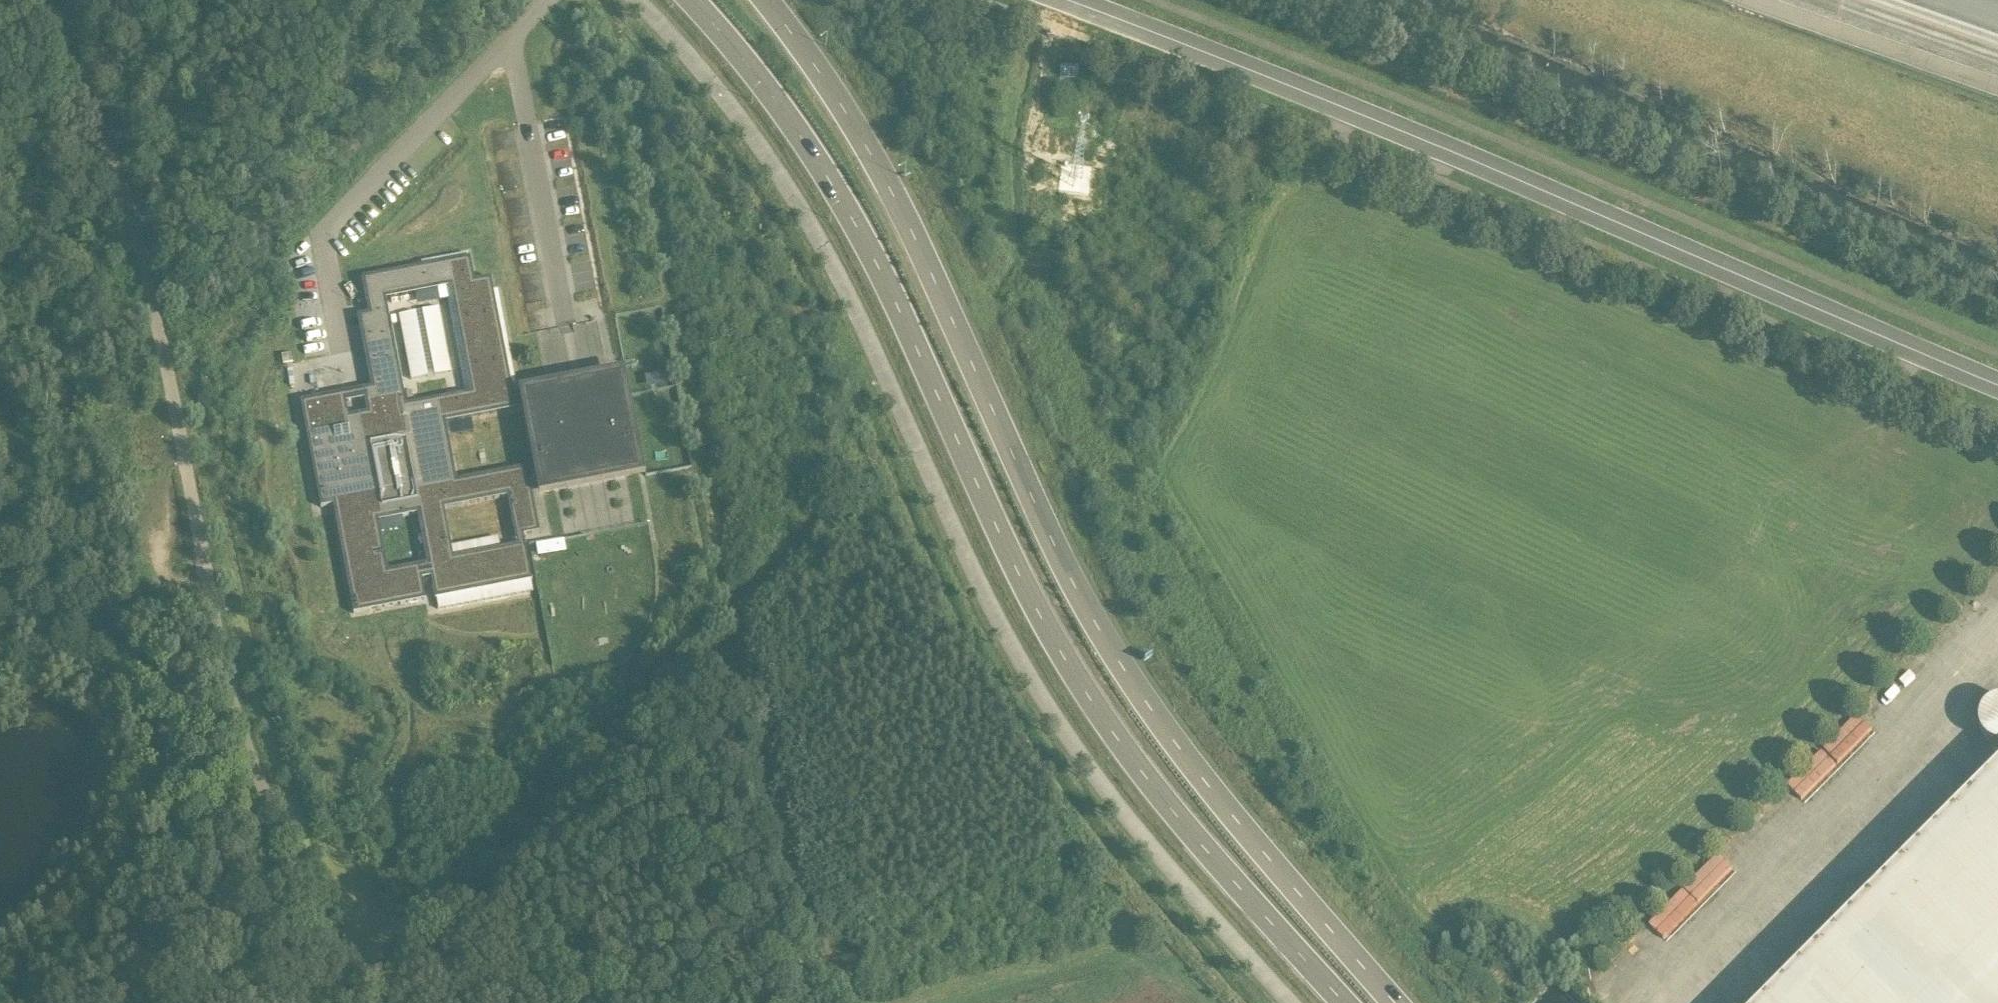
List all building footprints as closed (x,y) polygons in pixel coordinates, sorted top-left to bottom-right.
[(620,377),(514,397),(491,279),(475,282),(470,258),(362,279),(366,304),(450,288),(470,394),(406,406),(388,311),(358,317),(371,388),(362,390),(367,414),(349,418),(346,402),(321,407),(320,398),(301,402),(321,509),(347,504),(348,511),(335,514),(354,615),(426,601),(419,566),(388,572),(379,523),(417,515),(430,579),(431,578),(435,600),(532,582),(525,543),(522,544),(522,546),(454,559),(444,510),(508,498),(515,538),(540,533),(529,479),(541,477),(543,489),(638,471),(620,377)] [(1997,746),(1997,700),(1994,701),(1990,703),(1986,706),(1983,709),(1981,712),(1980,716),(1979,721),(1979,725),(1980,729),(1981,733),(1983,737),(1986,740),(1990,742),(1994,744),(1997,746)] [(1848,753),(1870,732),(1855,716),(1833,737),(1848,753)] [(1765,1002),(1997,1002),(1997,770),(1765,1002)] [(1691,879),(1700,887),(1694,893),(1702,901),(1731,871),(1714,855),(1691,879)]
